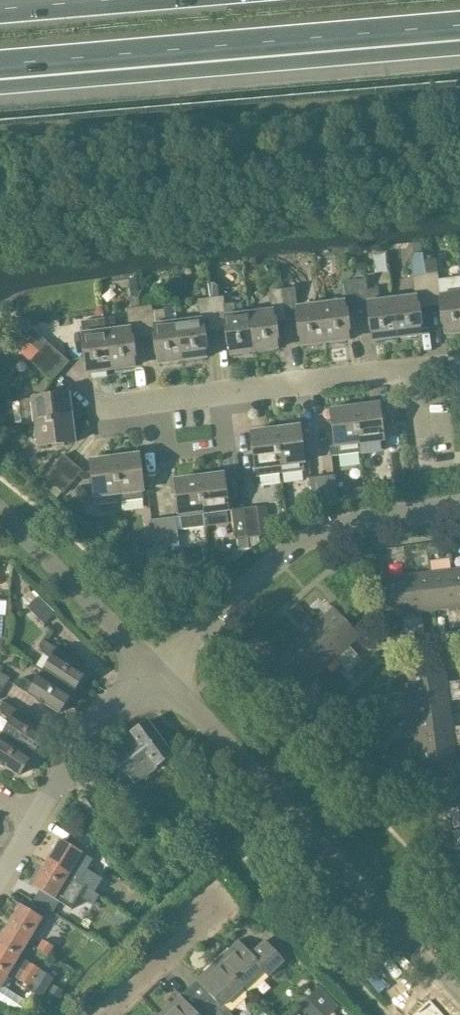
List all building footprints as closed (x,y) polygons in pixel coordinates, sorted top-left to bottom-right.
[(425,279),(429,307),(441,305),(441,306),(445,311),(439,318),(440,321),(445,326),(444,328),(445,336),(456,335),(457,336),(459,335),(459,278),(438,281),(437,277),(425,279)] [(416,299),(392,302),(397,340),(401,339),(402,341),(409,340),(409,338),(421,337),(420,328),(417,326),(422,321),(421,318),(415,312),(417,309),(417,308),(429,307),(425,279),(413,280),(416,299)] [(366,281),(354,282),(357,311),(370,310),(370,315),(374,319),(368,326),(368,328),(374,333),(372,335),(373,343),(385,341),(386,342),(392,342),(393,340),(397,340),(392,302),(380,303),(378,289),(367,290),(366,281)] [(344,303),(321,306),(325,344),(328,343),(330,345),(336,344),(337,342),(349,341),(348,334),(346,329),(351,323),(350,321),(344,316),(346,314),(346,312),(357,311),(354,282),(342,284),(344,303)] [(295,290),(283,292),(286,320),(298,319),(302,322),(296,328),(297,331),(302,336),(301,337),(302,347),(311,346),(312,347),(321,346),(322,344),(325,344),(321,306),(297,309),(295,290)] [(273,312),(249,315),(254,353),(257,353),(258,354),(265,353),(266,352),(278,350),(277,341),(274,339),(278,334),(278,330),(272,325),(275,322),(286,320),(283,292),(271,293),(273,312)] [(223,299),(211,300),(214,329),(226,328),(227,328),(227,329),(229,331),(224,337),(224,339),(231,345),(229,348),(230,356),(241,354),(243,356),(250,355),(251,353),(254,353),(249,315),(235,317),(234,304),(223,306),(223,299)] [(202,321),(178,324),(182,362),(185,361),(187,363),(194,362),(195,360),(206,359),(206,351),(202,348),(207,343),(207,339),(201,334),(203,331),(214,329),(211,300),(199,302),(202,321)] [(152,308),(140,309),(144,338),(155,337),(158,340),(153,346),(154,349),(159,355),(158,356),(158,365),(170,364),(171,365),(178,364),(179,362),(182,362),(178,324),(166,326),(164,310),(152,312),(152,308)] [(115,319),(104,321),(111,371),(114,371),(116,372),(122,371),(123,369),(135,368),(134,360),(132,357),(136,350),(134,347),(130,344),(132,340),(132,339),(144,338),(140,309),(128,310),(130,330),(117,332),(115,319)] [(93,322),(80,324),(82,336),(83,345),(86,349),(82,356),(88,364),(86,367),(87,374),(98,372),(100,374),(106,374),(108,371),(111,371),(104,321),(93,322)] [(69,363),(47,344),(39,353),(61,372),(69,363)] [(29,364),(52,383),(61,372),(39,353),(29,364)] [(46,396),(46,398),(19,402),(22,426),(36,425),(36,424),(72,419),(69,396),(59,397),(59,395),(46,396)] [(378,407),(355,409),(359,445),(382,442),(381,429),(383,428),(382,417),(380,417),(378,407)] [(332,423),(331,423),(332,435),(334,434),(335,447),(336,456),(360,454),(359,445),(355,409),(331,412),(332,423)] [(64,444),(75,443),(72,419),(36,424),(36,425),(38,448),(53,446),(53,448),(64,447),(64,444)] [(299,439),(298,428),(275,431),(280,467),(303,464),(301,451),(304,451),(302,438),(299,439)] [(257,477),(281,474),(280,467),(275,431),(252,434),(253,445),(250,445),(252,456),(255,456),(256,470),(257,477)] [(64,456),(44,478),(53,486),(73,464),(64,456)] [(137,456),(114,459),(120,503),(143,500),(140,479),(143,478),(141,466),(139,467),(137,456)] [(93,485),(95,498),(96,506),(120,503),(114,459),(91,462),(92,472),(90,472),(91,485),(93,485)] [(63,494),(82,473),(73,464),(53,486),(63,494)] [(223,476),(199,479),(203,514),(227,511),(225,499),(227,498),(226,486),(224,486),(223,476)] [(335,477),(321,478),(325,507),(338,506),(335,477)] [(309,479),(313,509),(325,507),(321,478),(309,479)] [(176,492),(174,492),(176,505),(178,504),(180,517),(181,532),(205,529),(203,514),(199,479),(175,482),(176,492)] [(256,508),(244,510),(248,539),(259,538),(256,508)] [(231,512),(235,541),(238,540),(248,539),(244,510),(231,512)] [(175,518),(163,519),(166,549),(167,548),(178,547),(175,518)] [(154,550),(145,551),(147,564),(167,562),(166,549),(163,519),(150,521),(154,550)] [(249,549),(248,539),(238,540),(239,550),(249,549)] [(452,571),(430,573),(435,612),(449,611),(451,629),(459,628),(452,571)] [(430,573),(407,576),(414,634),(423,633),(421,614),(435,612),(430,573)] [(384,579),(388,618),(403,616),(405,635),(414,634),(407,576),(384,579)] [(27,608),(44,625),(54,615),(37,598),(27,608)] [(359,638),(333,609),(315,625),(354,668),(362,662),(349,648),(359,638)] [(354,668),(315,625),(298,641),(325,670),(334,661),(347,675),(354,668)] [(51,662),(44,673),(73,693),(87,672),(58,652),(58,651),(43,641),(40,647),(41,655),(51,662)] [(298,641),(281,656),(321,699),(328,693),(315,679),(325,670),(298,641)] [(301,691),(314,705),(321,699),(281,656),(264,672),(290,701),(301,691)] [(409,698),(459,692),(459,683),(447,684),(445,670),(406,675),(409,698)] [(3,690),(10,679),(0,673),(0,688),(3,690)] [(30,695),(59,715),(73,693),(44,673),(35,688),(24,680),(17,682),(14,686),(29,697),(30,695)] [(412,721),(450,716),(449,703),(459,701),(459,692),(409,698),(412,721)] [(1,716),(12,723),(4,736),(33,755),(47,734),(17,714),(18,713),(3,703),(0,708),(0,711),(1,716)] [(415,744),(459,738),(459,729),(452,730),(450,716),(412,721),(415,744)] [(172,758),(146,723),(98,759),(123,793),(172,758)] [(19,777),(33,755),(4,736),(0,741),(0,764),(19,777)] [(415,744),(418,767),(453,763),(453,762),(456,762),(456,761),(454,748),(459,747),(459,738),(415,744)] [(450,821),(437,822),(438,832),(451,831),(450,821)] [(59,841),(45,864),(85,887),(89,890),(89,889),(90,889),(95,892),(100,883),(99,883),(85,874),(92,861),(81,855),(81,854),(59,841)] [(45,864),(32,887),(54,901),(71,911),(85,887),(45,864)] [(5,931),(27,944),(41,921),(19,907),(5,931)] [(14,966),(27,944),(5,931),(0,939),(0,958),(14,966)] [(38,950),(48,956),(54,947),(43,941),(38,950)] [(217,964),(242,990),(261,972),(267,978),(276,969),(259,950),(250,958),(237,945),(217,964)] [(14,966),(0,958),(0,989),(14,966)] [(25,973),(36,979),(41,971),(29,964),(24,972),(25,973)] [(200,1004),(211,1014),(231,1014),(223,1007),(242,990),(217,964),(196,983),(209,996),(200,1004)] [(28,992),(42,1000),(54,979),(41,971),(36,979),(31,987),(28,992)] [(36,979),(25,973),(20,981),(31,987),(36,979)] [(162,1014),(211,1014),(200,1004),(191,1012),(179,999),(162,1014)] [(297,1008),(304,1014),(322,1014),(307,999),(297,1008)] [(419,1014),(439,1014),(430,1005),(419,1014)]
